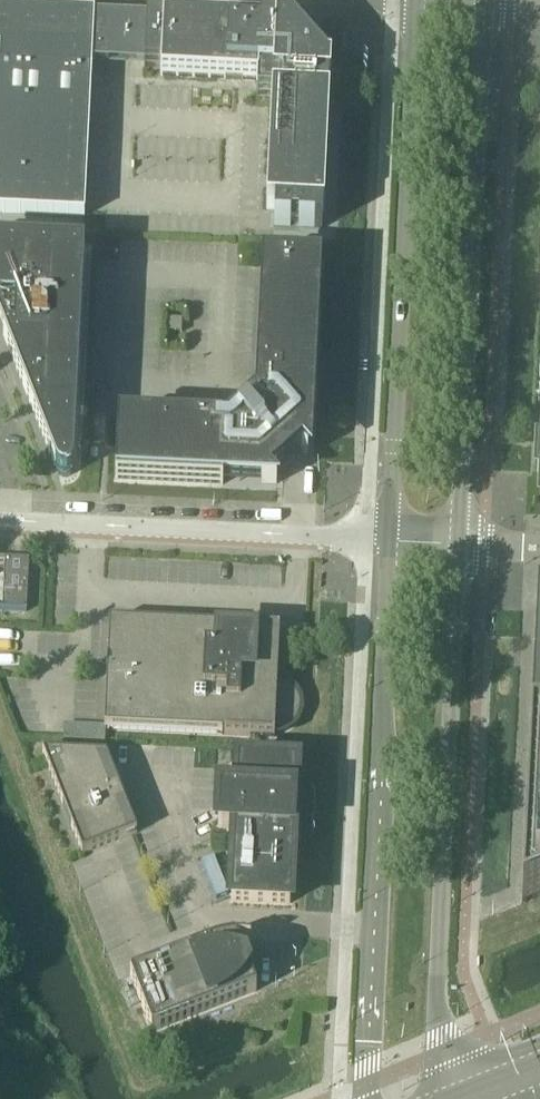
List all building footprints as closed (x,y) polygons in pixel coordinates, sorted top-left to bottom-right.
[(84,217),(85,212),(92,65),(108,66),(111,17),(94,17),(94,15),(0,11),(0,213),(84,217)] [(111,17),(108,66),(125,67),(144,68),(160,69),(160,77),(257,81),(256,96),(271,97),(266,210),(274,211),(273,226),(281,227),(290,227),(290,224),(298,225),(298,227),(314,228),(314,229),(321,229),(322,213),(323,213),(329,99),(328,99),(328,85),(330,85),(330,80),(330,67),(328,67),(292,28),(293,25),(280,25),(275,24),(275,26),(261,25),(261,24),(163,19),(163,20),(146,19),(128,18),(111,17)] [(57,473),(59,476),(63,478),(67,478),(70,476),(73,473),(74,469),(84,251),(0,247),(0,329),(57,473)] [(301,449),(307,456),(310,402),(314,403),(321,263),(261,260),(255,400),(225,426),(118,421),(115,481),(222,486),(223,482),(276,484),(270,477),(301,449)] [(181,333),(181,321),(169,320),(168,333),(181,333)] [(26,612),(29,561),(4,560),(2,611),(26,612)] [(537,586),(522,905),(539,898),(539,586),(537,586)] [(299,716),(300,710),(299,704),(297,697),(293,692),(289,688),(283,685),(277,684),(279,631),(109,623),(104,729),(274,738),(274,733),(280,732),(286,730),(292,727),(296,722),(299,716)] [(64,728),(63,741),(76,741),(76,729),(64,728)] [(42,753),(81,853),(82,855),(137,833),(106,756),(43,753),(42,753)] [(219,797),(218,821),(218,826),(221,829),(234,830),(231,901),(289,904),(296,766),(238,763),(236,794),(223,794),(219,797)] [(130,977),(141,1007),(152,1033),(256,992),(234,936),(130,977)]
